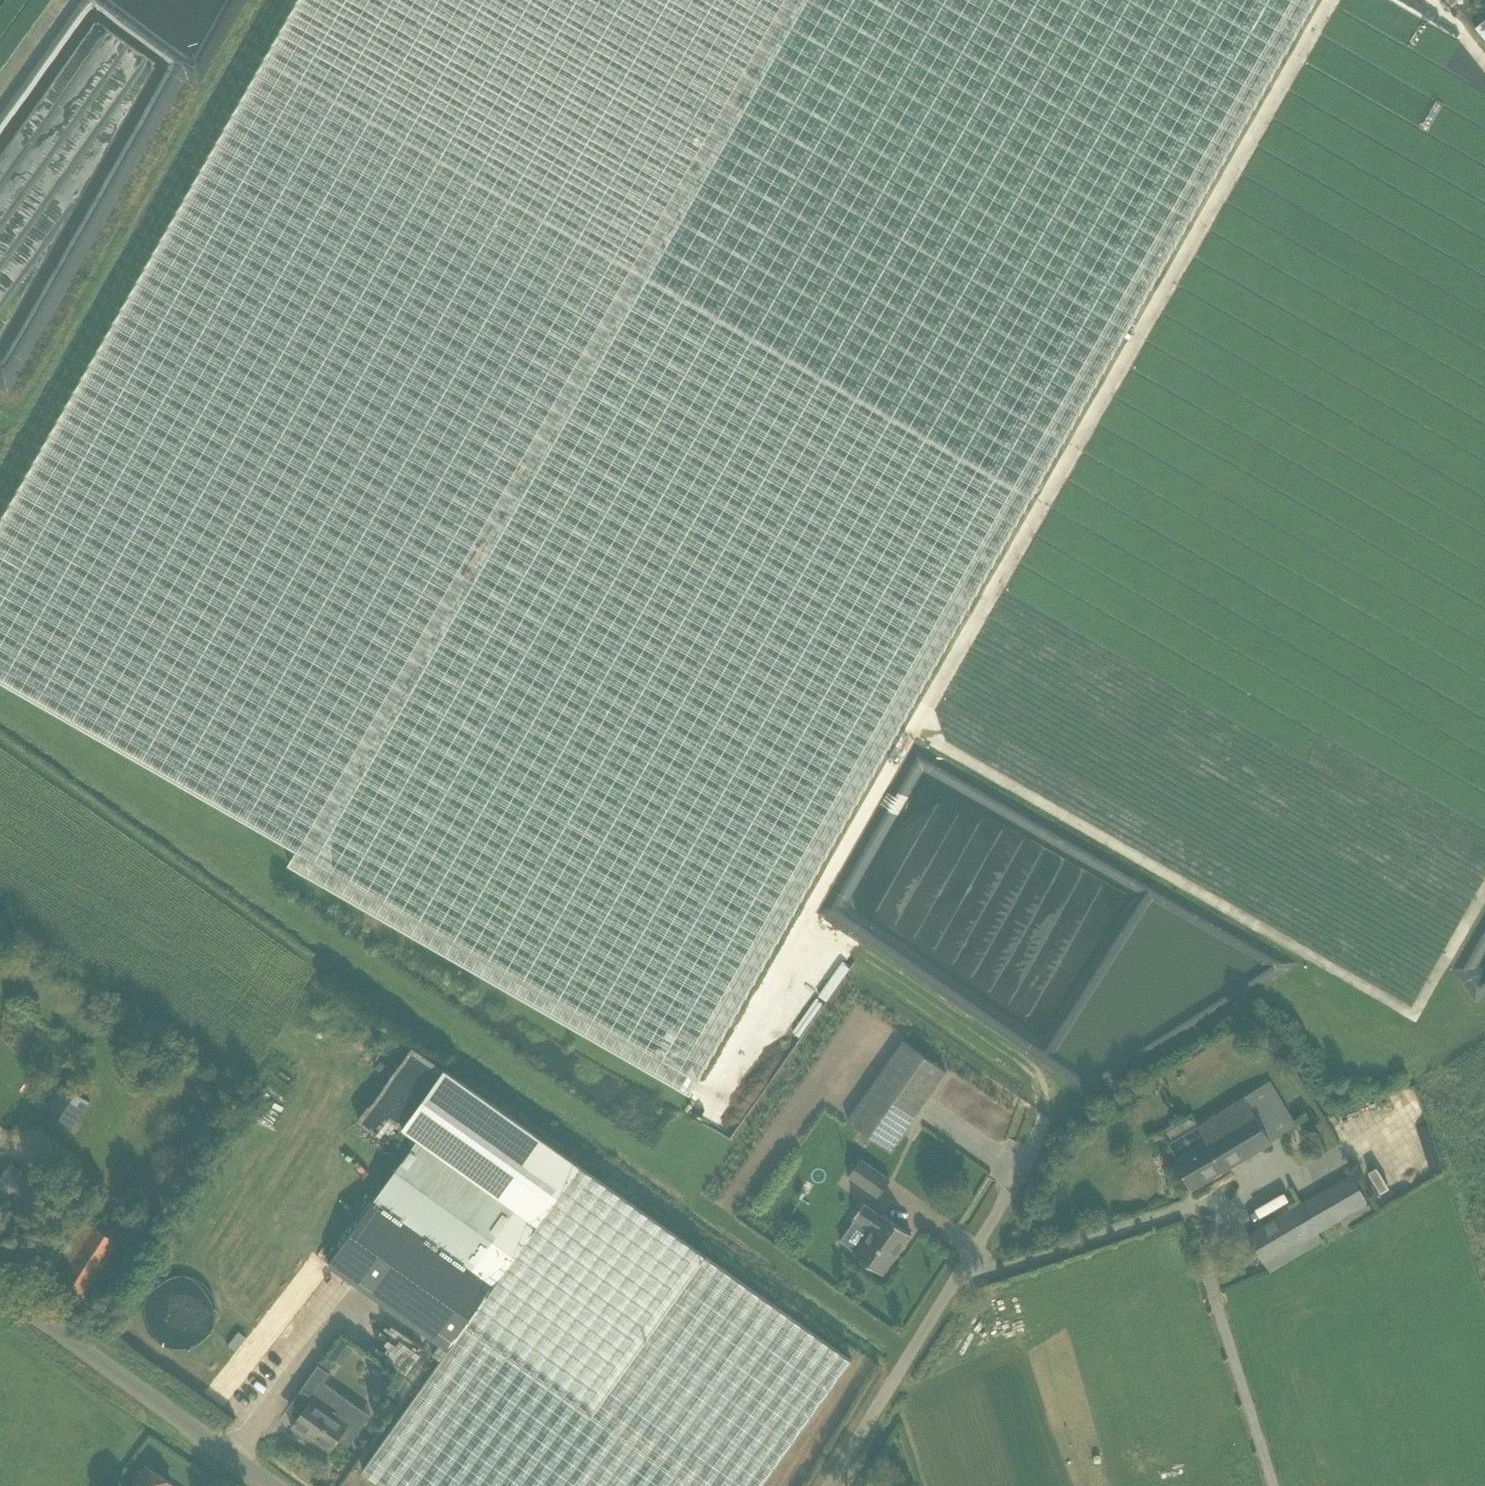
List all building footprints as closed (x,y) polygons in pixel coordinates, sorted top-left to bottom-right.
[(0,519),(0,681),(296,850),(288,864),(690,1094),(897,731),(1315,0),(297,0),(0,519)] [(1195,284),(1183,284),(1184,300),(1196,300),(1195,284)] [(904,1041),(848,1121),(891,1151),(947,1071),(921,1053),(904,1041)] [(448,1348),(577,1163),(445,1068),(404,1127),(419,1138),(375,1199),(329,1263),(448,1348)] [(1270,1143),(1270,1142),(1298,1125),(1271,1082),(1245,1098),(1230,1107),(1215,1116),(1197,1127),(1206,1141),(1174,1160),(1192,1189),(1270,1143)] [(63,1083),(53,1099),(80,1116),(90,1100),(63,1083)] [(849,1175),(878,1196),(890,1179),(860,1159),(849,1175)] [(9,1163),(0,1176),(0,1198),(35,1224),(55,1198),(9,1163)] [(577,1163),(448,1348),(374,1451),(364,1466),(392,1485),(761,1485),(848,1364),(852,1359),(580,1165),(577,1163)] [(1339,1198),(1287,1229),(1308,1264),(1287,1276),(1281,1266),(1267,1274),(1281,1297),(1367,1246),(1339,1198)] [(875,1268),(883,1274),(911,1234),(883,1214),(882,1215),(864,1203),(854,1216),(872,1229),(855,1254),(863,1259),(861,1263),(873,1271),(875,1268)] [(68,1264),(55,1285),(80,1302),(91,1285),(119,1240),(107,1233),(82,1217),(68,1240),(57,1256),(68,1264)] [(350,1346),(340,1338),(328,1355),(338,1363),(350,1346)] [(347,1399),(338,1412),(325,1403),(334,1390),(324,1383),(331,1374),(318,1365),(302,1387),(315,1396),(290,1431),(303,1440),(304,1439),(326,1454),(335,1441),(346,1448),(369,1415),(347,1399)] [(147,1466),(133,1485),(171,1485),(172,1484),(147,1466)]
